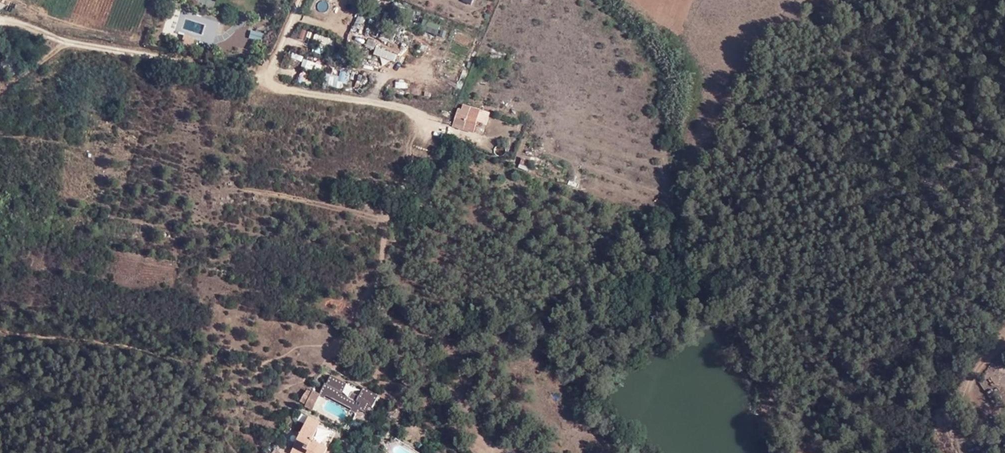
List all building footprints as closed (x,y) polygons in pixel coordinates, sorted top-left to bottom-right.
[(16,54),(0,62),(0,67),(2,71),(20,61),(16,54)] [(479,110),(464,105),(462,110),(459,109),(454,125),(463,128),(466,120),(476,123),(479,110)] [(478,136),(465,131),(462,138),(476,143),(478,136)] [(313,391),(304,406),(311,410),(320,395),(313,391)] [(339,429),(311,412),(290,447),(300,452),(324,452),(339,429)] [(994,445),(1004,449),(1004,447),(1004,444),(997,440),(994,445)]
